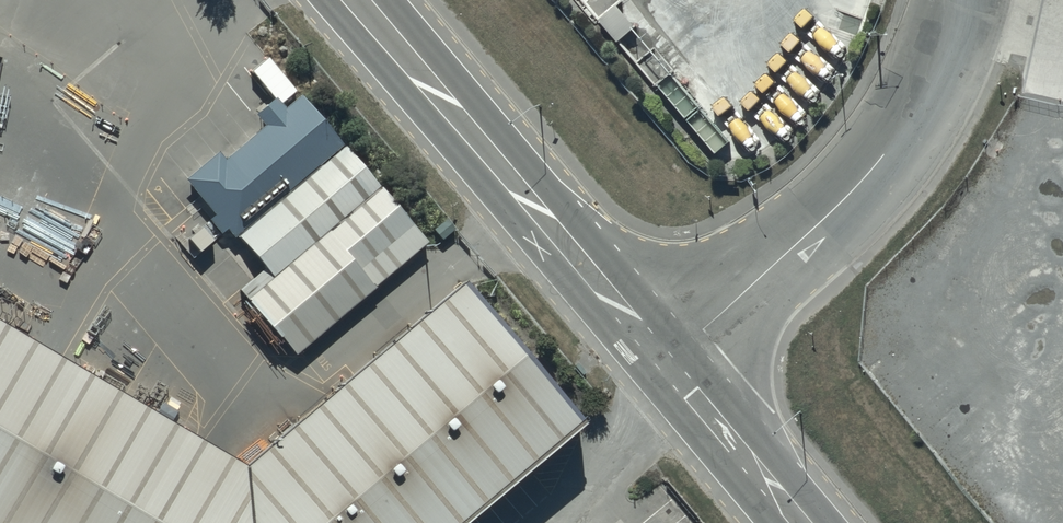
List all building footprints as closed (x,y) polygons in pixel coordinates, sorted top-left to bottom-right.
[(224,219),(328,131),(287,83),(183,171),(224,219)] [(259,261),(363,173),(328,131),(224,219),(259,261)] [(412,230),(363,173),(259,261),(241,276),(290,333),(412,230)] [(0,346),(0,522),(476,522),(579,436),(465,306),(252,495),(0,346)]
